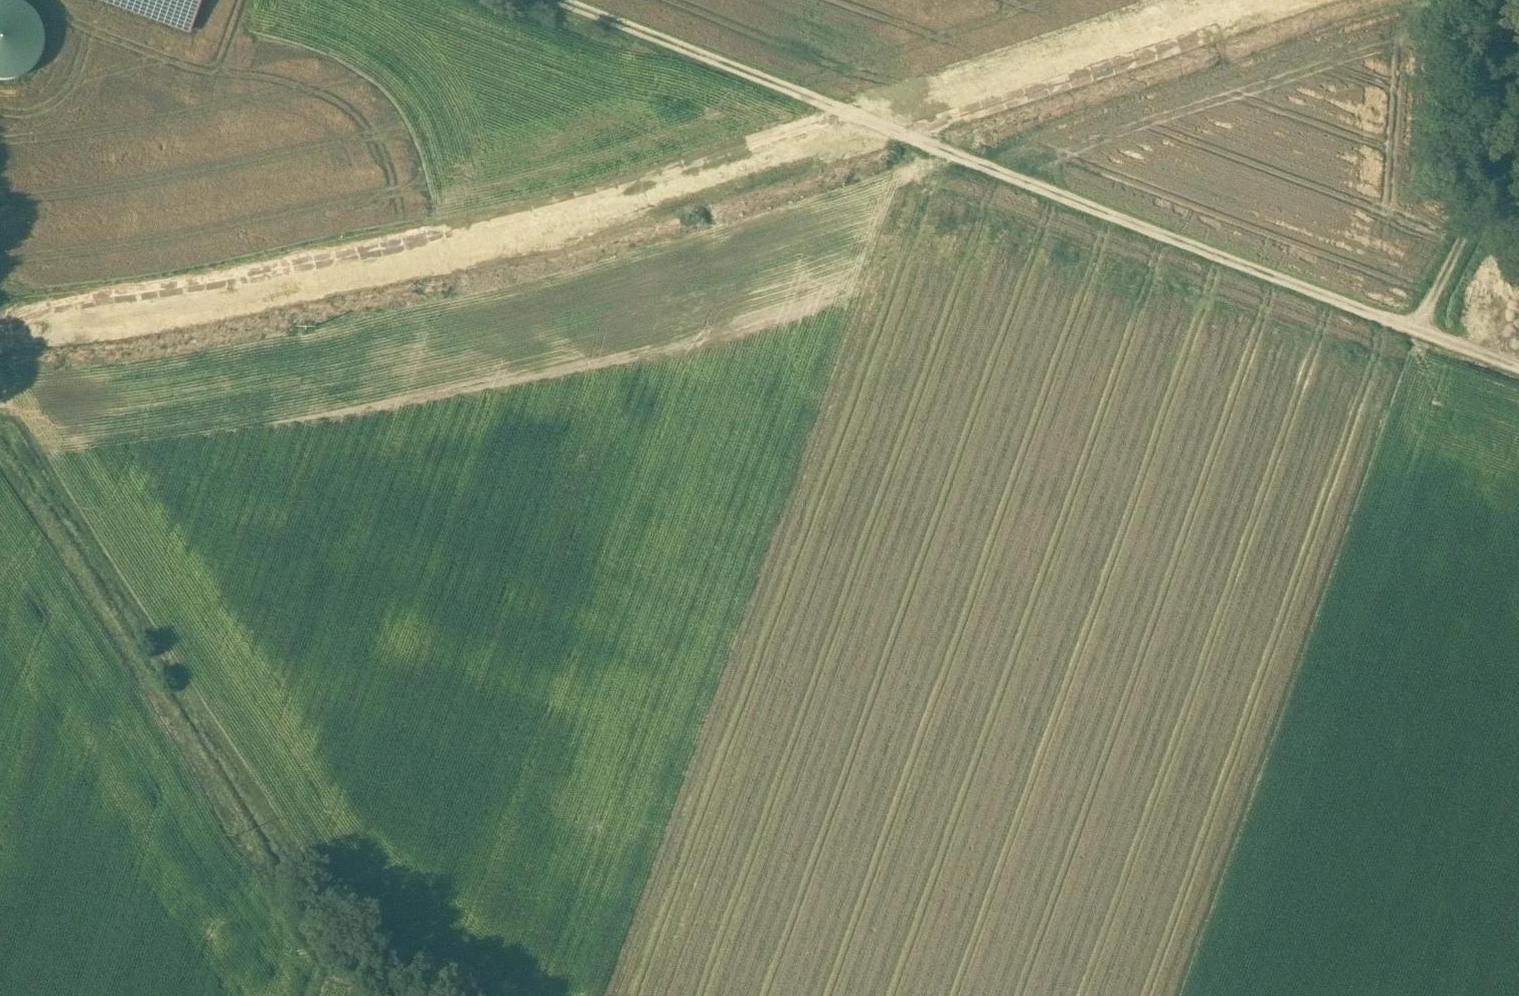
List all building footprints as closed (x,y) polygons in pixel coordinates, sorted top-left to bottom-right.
[(192,31),(203,0),(105,0),(192,31)]
